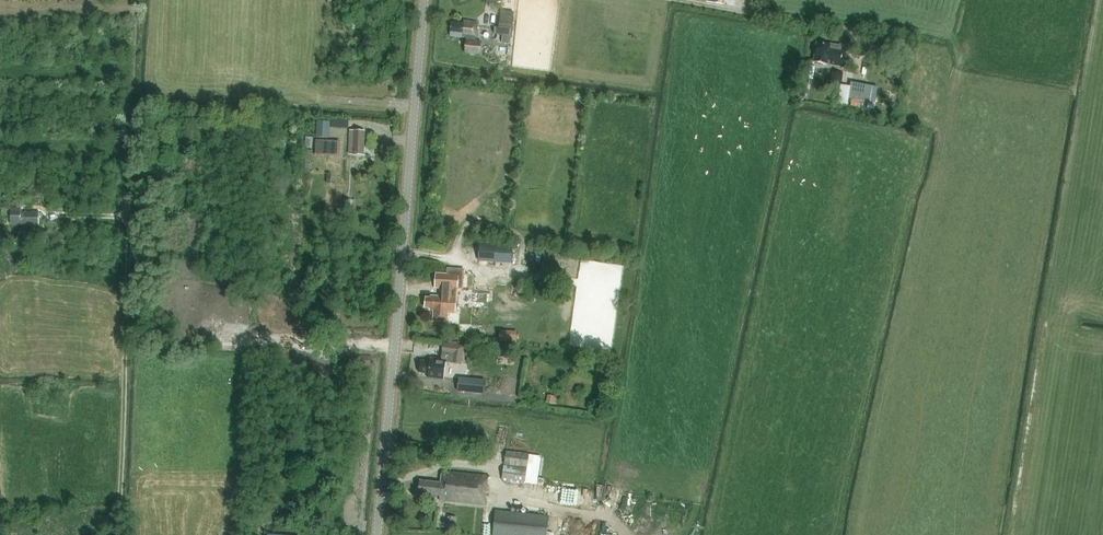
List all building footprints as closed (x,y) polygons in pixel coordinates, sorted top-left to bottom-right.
[(499,28),(495,27),(494,34),(511,36),(513,17),(500,16),(499,28)] [(449,35),(466,37),(465,53),(480,54),(481,42),(475,42),(477,22),(464,21),(463,24),(451,22),(449,35)] [(830,44),(830,45),(817,43),(814,62),(826,64),(843,66),(846,48),(842,47),(841,50),(839,50),(839,47),(839,46),(839,45),(839,44),(838,43),(838,42),(837,42),(836,41),(835,41),(833,41),(832,42),(831,43),(830,43),(830,44)] [(829,88),(840,90),(842,74),(832,72),(829,88)] [(853,81),(852,96),(875,99),(877,84),(853,81)] [(330,138),(331,122),(317,121),(316,137),(330,138)] [(352,154),(363,155),(365,132),(350,131),(349,142),(353,142),(352,154)] [(318,139),(318,153),(341,153),(341,139),(318,139)] [(11,208),(11,225),(39,225),(40,212),(25,212),(22,212),(22,208),(11,208)] [(479,244),(478,261),(512,263),(513,247),(479,244)] [(430,310),(434,310),(434,321),(447,322),(447,311),(456,312),(456,298),(451,298),(452,289),(457,289),(458,276),(436,274),(435,288),(440,288),(440,297),(431,296),(431,298),(426,298),(425,308),(430,308),(430,310)] [(494,307),(495,288),(467,287),(466,306),(494,307)] [(235,339),(235,330),(220,329),(220,339),(235,339)] [(522,341),(522,330),(503,329),(503,340),(522,341)] [(448,340),(446,352),(455,354),(454,361),(465,363),(469,344),(448,340)] [(442,378),(445,361),(433,360),(433,363),(421,361),(420,372),(429,373),(428,376),(442,378)] [(459,377),(458,390),(484,393),(485,380),(459,377)] [(551,393),(549,401),(559,403),(560,395),(551,393)] [(504,465),(527,469),(529,454),(506,451),(504,465)] [(527,469),(504,465),(502,480),(525,483),(527,469)] [(485,503),(488,476),(442,471),(440,483),(420,481),(419,494),(440,496),(439,499),(483,504),(485,503)] [(616,497),(618,486),(600,483),(599,494),(616,497)] [(549,516),(496,510),(493,534),(547,534),(549,516)]
